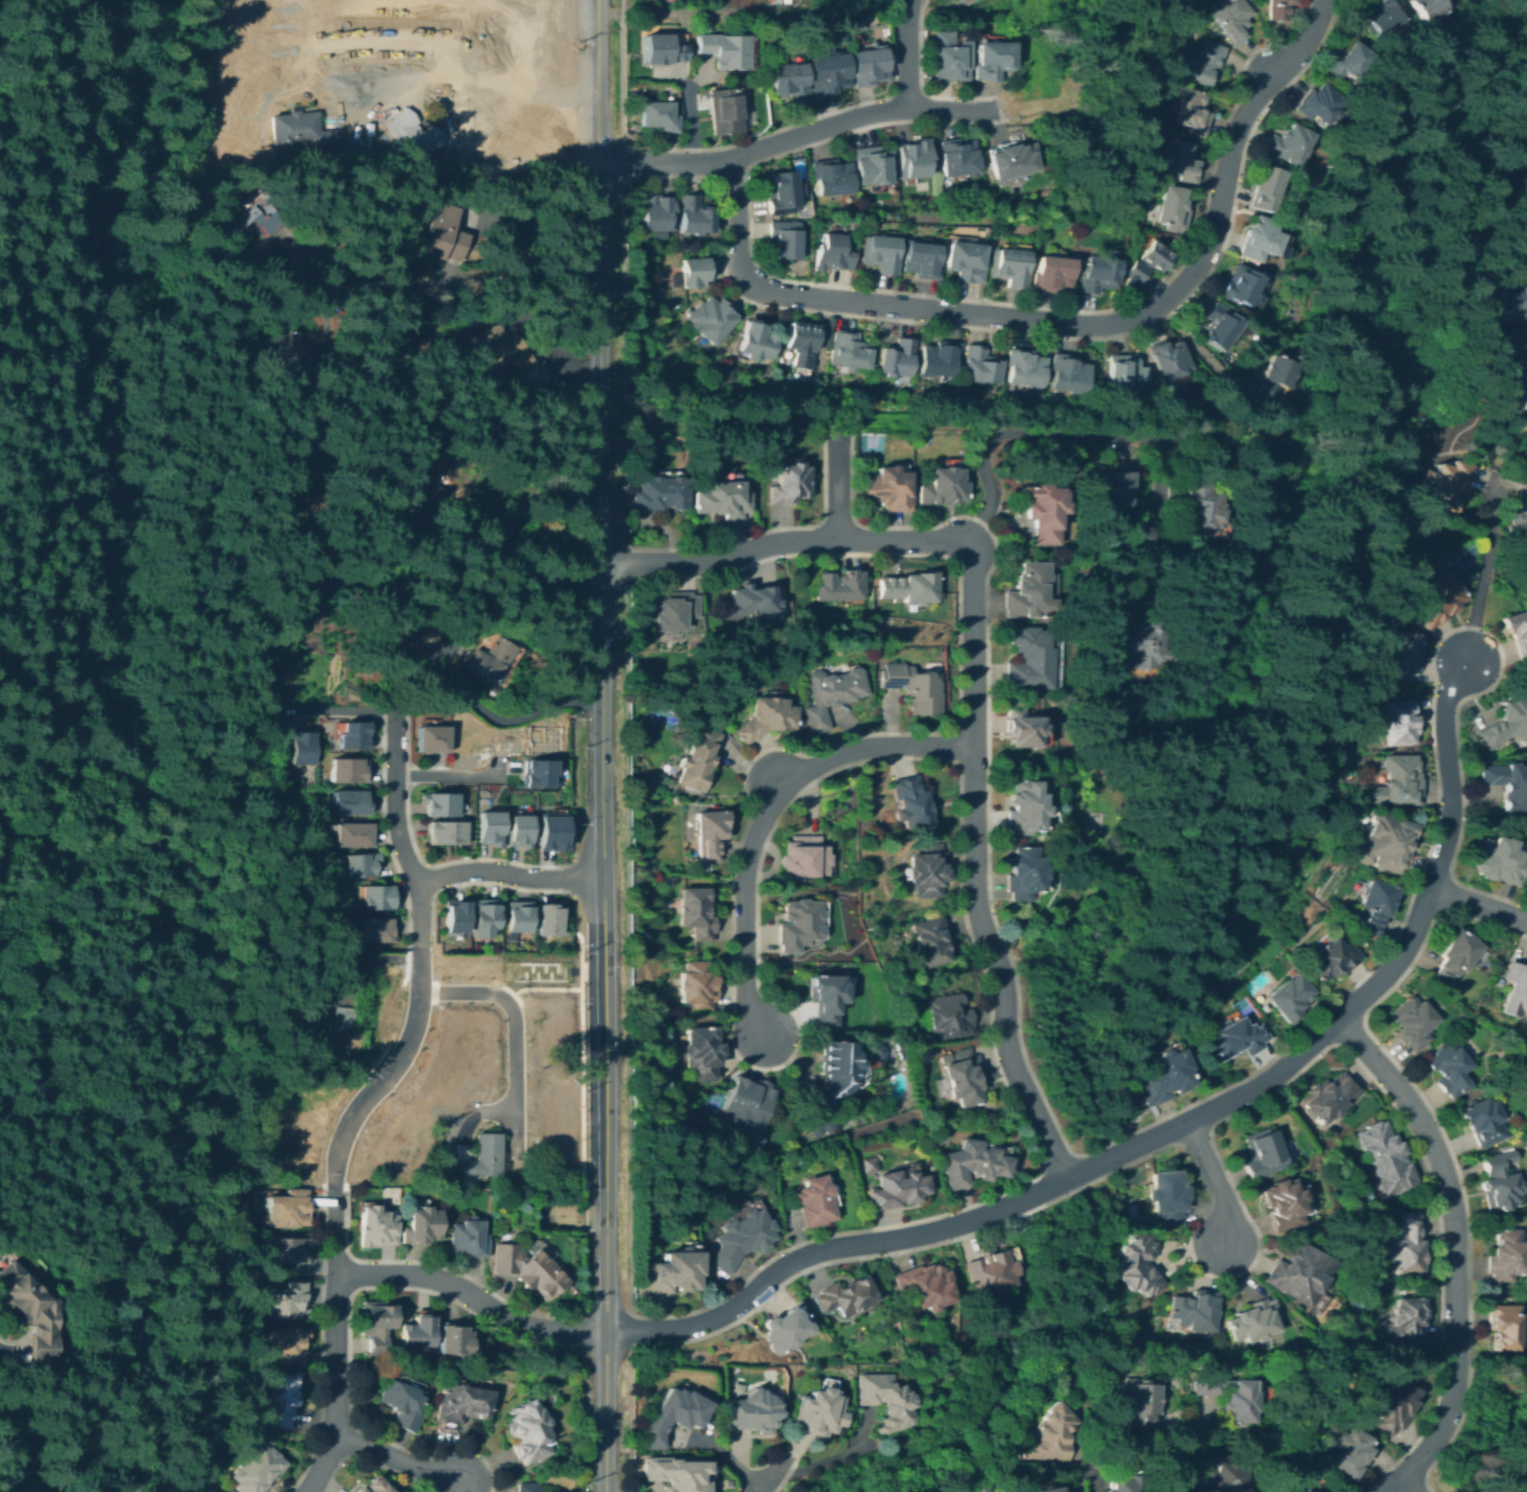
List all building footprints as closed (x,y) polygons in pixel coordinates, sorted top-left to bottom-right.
[(1209,17),(1228,0),(1239,0),(1250,12),(1244,18),(1248,23),(1240,30),(1245,36),(1232,47),(1220,33),(1222,32),(1209,17)] [(1265,20),(1265,0),(1295,0),(1295,4),(1285,4),(1285,7),(1287,7),(1287,12),(1286,12),(1285,20),(1265,20)] [(1380,2),(1384,0),(1400,0),(1405,9),(1398,13),(1404,25),(1374,41),(1361,16),(1382,5),(1380,2)] [(1426,22),(1410,0),(1443,0),(1442,1),(1447,7),(1426,22)] [(968,40),(968,68),(966,68),(967,79),(933,80),(933,31),(951,30),(952,40),(968,40)] [(682,44),(682,60),(668,60),(668,63),(642,63),(642,35),(667,34),(667,44),(682,44)] [(745,35),(745,69),(712,69),(712,54),(693,54),(693,35),(745,35)] [(1223,47),(1215,72),(1209,70),(1204,85),(1180,76),(1183,69),(1181,69),(1186,55),(1189,56),(1192,46),(1198,48),(1202,39),(1223,47)] [(1371,53),(1352,83),(1327,68),(1337,53),(1342,56),(1352,41),(1371,53)] [(1015,42),(1015,69),(998,69),(998,78),(974,78),(973,63),(979,62),(978,42),(1015,42)] [(872,84),(854,87),(850,51),(884,47),(887,79),(871,81),(872,84)] [(835,92),(811,95),(807,57),(844,53),(848,87),(835,88),(835,92)] [(788,63),(789,64),(802,63),(805,92),(790,94),(790,93),(785,93),(785,95),(770,96),(767,65),(788,63)] [(1324,80),(1344,97),(1322,123),(1314,116),(1311,121),(1295,108),(1310,91),(1312,92),(1318,86),(1319,86),(1324,80)] [(743,130),(711,135),(705,90),(737,85),(743,130)] [(1209,111),(1202,137),(1181,132),(1183,125),(1168,121),(1177,86),(1201,92),(1198,106),(1205,108),(1204,110),(1209,111)] [(676,114),(676,132),(659,132),(659,126),(640,127),(640,101),(671,100),(671,114),(676,114)] [(378,124),(409,165),(443,139),(430,122),(419,131),(412,122),(414,121),(403,105),(378,124)] [(311,144),(311,107),(284,107),(284,113),(266,114),(267,145),(311,144)] [(1291,122),(1314,134),(1306,149),(1303,157),(1297,166),(1264,148),(1272,133),(1281,138),(1281,136),(1280,136),(1284,130),(1287,131),(1291,122)] [(1198,160),(1194,183),(1174,180),(1175,175),(1155,172),(1161,137),(1190,141),(1188,158),(1198,160)] [(931,175),(900,178),(896,144),(913,142),(913,139),(927,138),(931,175)] [(956,138),(957,142),(973,140),(977,172),(974,172),(974,175),(963,177),(962,173),(942,176),(938,141),(956,138)] [(1033,140),(1039,166),(995,178),(989,152),(998,149),(997,147),(1018,141),(1018,144),(1033,140)] [(879,145),(880,152),(887,151),(890,183),(870,186),(870,183),(858,185),(853,149),(879,145)] [(834,158),(835,163),(848,161),(853,193),(838,195),(837,192),(817,195),(816,181),(813,181),(811,162),(834,158)] [(1285,171),(1273,213),(1250,206),(1253,193),(1252,192),(1259,164),(1285,171)] [(794,211),(769,215),(764,173),(792,169),(797,204),(793,204),(794,211)] [(1187,208),(1183,232),(1164,229),(1165,223),(1154,221),(1160,183),(1183,187),(1182,197),(1184,198),(1183,208),(1187,208)] [(672,196),(671,231),(640,230),(641,191),(656,192),(655,195),(672,196)] [(281,219),(266,235),(257,226),(243,241),(225,225),(239,210),(237,208),(252,192),(281,219)] [(711,203),(711,231),(704,231),(704,235),(692,234),(692,231),(677,231),(678,192),(698,193),(698,203),(711,203)] [(465,235),(457,262),(418,250),(432,202),(455,209),(448,230),(465,235)] [(1268,220),(1278,223),(1275,231),(1284,234),(1283,239),(1285,240),(1286,243),(1285,245),(1282,247),(1280,247),(1277,255),(1267,252),(1263,262),(1241,254),(1247,237),(1244,233),(1246,229),(1250,226),(1251,227),(1253,221),(1255,222),(1257,214),(1269,218),(1268,220)] [(799,220),(799,258),(770,259),(770,238),(767,239),(768,220),(788,219),(794,219),(799,220)] [(842,234),(841,250),(852,251),(850,270),(824,268),(824,271),(813,270),(816,243),(820,244),(821,232),(842,234)] [(865,234),(897,237),(893,274),(875,272),(876,264),(859,262),(861,237),(865,237),(865,234)] [(1172,253),(1158,272),(1137,257),(1151,237),(1172,253)] [(983,244),(978,284),(955,281),(956,270),(944,268),(947,240),(983,244)] [(940,264),(939,279),(912,277),(913,272),(900,271),(902,259),(904,241),(939,244),(937,263),(940,264)] [(1027,250),(1025,273),(1024,273),(1023,287),(1004,286),(1005,274),(992,273),(994,247),(1027,250)] [(1116,258),(1113,288),(1096,286),(1095,293),(1078,291),(1082,254),(1116,258)] [(1073,259),(1070,288),(1057,286),(1056,291),(1031,289),(1033,271),(1037,272),(1039,255),(1073,259)] [(700,286),(681,287),(681,272),(680,258),(706,256),(708,282),(700,282),(700,286)] [(1148,268),(1136,283),(1123,273),(1134,258),(1148,268)] [(1263,293),(1258,303),(1252,300),(1247,309),(1220,295),(1237,262),(1263,276),(1262,277),(1265,278),(1258,291),(1263,293)] [(1509,284),(1526,284),(1526,324),(1510,324),(1510,316),(1507,316),(1507,308),(1510,308),(1509,284)] [(707,294),(715,300),(719,296),(733,307),(728,313),(736,319),(714,346),(689,325),(691,322),(685,317),(699,301),(701,302),(707,294)] [(1241,320),(1221,351),(1201,337),(1211,322),(1205,317),(1216,301),(1230,311),(1230,312),(1241,320)] [(762,335),(763,335),(764,333),(776,336),(771,358),(760,356),(759,360),(745,356),(746,352),(736,350),(744,319),(764,324),(762,335)] [(817,324),(813,352),(811,352),(809,371),(790,368),(793,351),(790,351),(791,348),(784,347),(788,320),(817,324)] [(492,324),(500,342),(517,335),(535,376),(521,382),(511,358),(494,365),(488,350),(476,356),(467,335),(492,324)] [(870,347),(868,369),(855,368),(855,372),(845,372),(846,367),(828,365),(831,328),(857,330),(856,339),(864,340),(863,346),(870,347)] [(1511,328),(1526,328),(1526,366),(1511,366),(1511,345),(1508,345),(1508,336),(1511,336),(1511,328)] [(913,338),(911,353),(913,354),(911,376),(900,375),(900,378),(884,376),(885,373),(877,372),(880,346),(893,348),(895,336),(913,338)] [(956,341),(952,376),(917,373),(920,344),(932,345),(933,338),(956,341)] [(1162,339),(1166,347),(1170,346),(1169,343),(1179,340),(1191,369),(1161,381),(1147,346),(1162,339)] [(999,359),(997,383),(961,379),(964,343),(983,344),(983,347),(985,347),(985,357),(999,359)] [(1043,356),(1040,387),(1006,383),(1008,365),(1005,365),(1007,346),(1022,347),(1021,350),(1024,350),(1023,352),(1033,353),(1033,355),(1043,356)] [(1088,363),(1083,394),(1049,388),(1052,369),(1048,369),(1051,351),(1075,355),(1074,360),(1088,363)] [(1300,363),(1290,389),(1282,386),(1270,417),(1253,410),(1265,379),(1263,378),(1273,352),(1300,363)] [(1144,366),(1144,390),(1108,390),(1109,361),(1109,354),(1127,354),(1127,356),(1135,356),(1136,359),(1136,366),(1144,366)] [(1473,464),(1465,494),(1461,493),(1458,503),(1460,504),(1460,505),(1462,507),(1460,513),(1458,513),(1457,516),(1428,508),(1430,500),(1429,499),(1430,493),(1432,493),(1435,480),(1434,478),(1436,473),(1437,472),(1440,462),(1452,465),(1454,459),(1473,464)] [(799,460),(799,465),(807,465),(808,498),(793,498),(794,503),(769,503),(768,483),(776,483),(775,463),(788,463),(788,461),(799,460)] [(892,464),(895,466),(896,471),(908,470),(910,491),(912,491),(912,510),(881,511),(881,507),(870,496),(869,499),(859,489),(869,479),(868,478),(874,472),(874,466),(886,466),(887,464),(892,464)] [(952,465),(952,467),(959,467),(962,479),(966,479),(966,502),(957,502),(958,504),(917,504),(917,484),(929,483),(929,467),(941,467),(941,465),(952,465)] [(1130,471),(1130,490),(1129,490),(1129,505),(1100,505),(1100,471),(1104,465),(1112,465),(1118,471),(1130,471)] [(658,477),(669,477),(669,475),(679,475),(679,477),(687,477),(687,508),(673,508),(673,507),(664,507),(664,511),(632,511),(632,489),(638,489),(638,477),(648,477),(648,475),(658,475),(658,477)] [(741,479),(741,491),(750,491),(752,511),(742,512),(742,518),(723,520),(723,513),(714,514),(714,512),(694,514),(693,490),(705,489),(705,481),(741,479)] [(1212,482),(1211,490),(1225,492),(1224,502),(1227,502),(1226,508),(1228,508),(1226,523),(1224,523),(1224,529),(1220,528),(1220,533),(1187,529),(1189,511),(1191,511),(1192,509),(1186,508),(1188,487),(1190,488),(1191,479),(1212,482)] [(1048,481),(1048,485),(1059,485),(1062,489),(1063,500),(1065,500),(1065,511),(1059,511),(1059,543),(1036,543),(1036,528),(1034,528),(1034,518),(1027,518),(1027,506),(1023,507),(1023,499),(1020,499),(1020,484),(1034,484),(1034,481),(1048,481)] [(1526,506),(1526,535),(1524,536),(1523,535),(1516,537),(1507,515),(1526,508),(1526,506)] [(1047,572),(1048,581),(1047,581),(1047,586),(1045,586),(1045,597),(1053,597),(1053,609),(1046,610),(1046,618),(1024,618),(1024,617),(1004,617),(1005,608),(1003,608),(1003,590),(1013,589),(1013,573),(1020,573),(1020,561),(1047,561),(1047,572)] [(833,575),(836,574),(841,574),(841,570),(861,569),(862,600),(815,601),(814,582),(817,582),(817,572),(833,572),(833,575)] [(935,570),(935,602),(903,602),(903,599),(878,599),(879,575),(903,574),(902,573),(913,573),(914,571),(928,571),(927,570),(935,570)] [(1455,579),(1465,599),(1456,604),(1458,608),(1446,614),(1448,618),(1426,629),(1416,610),(1421,606),(1415,596),(1427,589),(1426,587),(1434,582),(1436,584),(1443,580),(1445,584),(1455,579)] [(750,581),(750,585),(775,583),(778,611),(726,617),(725,601),(732,600),(732,598),(730,598),(729,593),(731,593),(731,588),(741,587),(740,582),(750,581)] [(698,594),(697,617),(685,617),(684,630),(682,630),(682,634),(663,634),(662,630),(654,630),(654,620),(647,620),(647,595),(672,596),(672,590),(690,590),(690,594),(698,594)] [(1500,617),(1526,607),(1526,659),(1520,661),(1510,632),(1507,633),(1505,628),(1504,628),(1500,617)] [(469,632),(461,644),(444,639),(425,646),(418,625),(447,615),(469,632)] [(1168,624),(1169,649),(1178,649),(1178,660),(1166,661),(1166,664),(1160,664),(1160,667),(1140,668),(1140,664),(1136,664),(1133,661),(1110,661),(1109,632),(1134,631),(1133,626),(1138,622),(1143,622),(1146,625),(1149,625),(1155,619),(1163,619),(1168,624)] [(1035,629),(1044,629),(1047,635),(1047,647),(1050,647),(1050,688),(1005,688),(1004,679),(1004,660),(1018,660),(1018,658),(1017,658),(1017,651),(1011,651),(1011,644),(1009,644),(1005,639),(1005,634),(1010,630),(1014,630),(1014,626),(1035,626),(1035,629)] [(1420,659),(1417,674),(1414,674),(1413,682),(1387,677),(1389,665),(1387,665),(1394,630),(1423,636),(1418,658),(1420,659)] [(512,648),(490,683),(464,667),(474,650),(483,655),(494,637),(512,648)] [(911,665),(911,672),(916,672),(916,670),(929,670),(929,672),(937,672),(937,691),(939,691),(939,715),(908,715),(908,697),(905,697),(905,692),(899,687),(878,687),(878,669),(881,669),(881,662),(902,662),(902,665),(911,665)] [(858,669),(865,694),(853,697),(854,700),(828,707),(827,704),(823,706),(829,728),(809,734),(802,707),(812,704),(806,681),(818,678),(820,675),(828,672),(832,674),(844,671),(845,667),(852,665),(858,669)] [(1521,691),(1526,692),(1526,734),(1526,739),(1509,736),(1489,749),(1485,743),(1482,744),(1475,733),(1498,718),(1499,711),(1497,710),(1499,700),(1503,701),(1505,693),(1520,697),(1521,691)] [(343,693),(343,704),(335,704),(335,693),(343,693)] [(794,706),(793,729),(784,728),(784,731),(765,729),(745,745),(733,731),(750,715),(751,696),(783,697),(783,704),(794,706)] [(1411,699),(1414,723),(1416,723),(1417,734),(1415,734),(1415,743),(1386,746),(1384,718),(1381,719),(1380,714),(1383,714),(1382,702),(1411,699)] [(1044,723),(1044,734),(1041,734),(1040,738),(1040,747),(1011,747),(1011,735),(1005,735),(1006,715),(1006,707),(1022,707),(1023,715),(1041,715),(1041,723),(1044,723)] [(367,736),(367,750),(337,750),(337,733),(340,733),(340,723),(368,723),(368,736),(367,736)] [(450,723),(466,723),(466,730),(475,730),(475,732),(479,732),(479,758),(466,758),(466,755),(449,755),(450,723)] [(692,723),(697,725),(698,723),(721,732),(700,792),(675,783),(680,767),(676,766),(680,754),(685,756),(690,739),(687,737),(692,723)] [(559,753),(522,754),(522,746),(524,746),(523,725),(559,725),(559,753)] [(414,726),(444,726),(444,752),(414,752),(414,726)] [(289,733),(312,733),(311,765),(288,765),(289,733)] [(1422,777),(1422,796),(1420,796),(1420,804),(1396,805),(1396,802),(1371,802),(1371,786),(1384,786),(1384,780),(1386,780),(1386,770),(1382,770),(1382,754),(1415,754),(1416,760),(1417,760),(1417,772),(1420,772),(1420,777),(1422,777)] [(324,758),(366,759),(365,781),(324,780),(324,758)] [(520,787),(521,774),(522,774),(522,760),(553,761),(552,776),(549,776),(548,787),(520,787)] [(1521,770),(1526,770),(1526,810),(1503,811),(1503,784),(1488,784),(1488,783),(1480,783),(1480,766),(1505,765),(1505,763),(1515,763),(1515,765),(1521,765),(1521,770)] [(915,773),(919,792),(924,790),(927,801),(930,811),(929,811),(932,824),(905,830),(902,819),(895,821),(892,809),(899,807),(897,798),(894,799),(889,779),(915,773)] [(1047,804),(1047,816),(1043,816),(1042,835),(1005,835),(1005,808),(1010,808),(1010,779),(1037,779),(1037,792),(1043,792),(1043,804),(1047,804)] [(326,790),(364,790),(364,813),(326,813),(326,790)] [(424,793),(455,794),(455,816),(424,815),(424,793)] [(718,839),(719,860),(699,861),(697,839),(696,839),(694,811),(726,809),(727,822),(724,823),(725,838),(718,839)] [(1417,825),(1413,838),(1409,836),(1407,841),(1409,841),(1406,850),(1409,852),(1401,875),(1374,866),(1373,862),(1375,856),(1371,855),(1369,861),(1366,863),(1354,859),(1357,848),(1361,849),(1372,819),(1370,818),(1371,813),(1374,813),(1375,810),(1417,825)] [(491,848),(491,841),(479,842),(478,813),(501,813),(502,847),(491,848)] [(530,817),(530,845),(507,845),(507,817),(530,817)] [(537,817),(564,817),(564,851),(536,850),(537,817)] [(465,822),(465,843),(431,842),(431,836),(426,836),(427,822),(465,822)] [(328,823),(370,823),(370,846),(328,846),(328,823)] [(828,852),(828,865),(826,865),(826,877),(802,877),(802,880),(784,880),(783,867),(780,867),(780,854),(783,854),(785,834),(819,834),(819,843),(826,843),(826,852),(828,852)] [(1503,837),(1515,841),(1512,849),(1521,852),(1518,863),(1523,865),(1517,885),(1496,879),(1495,882),(1480,877),(1482,873),(1477,875),(1470,862),(1475,860),(1471,859),(1476,844),(1479,845),(1482,837),(1491,840),(1493,835),(1503,837)] [(940,843),(941,851),(945,851),(947,880),(939,881),(940,896),(914,898),(914,888),(909,888),(909,879),(907,879),(907,866),(907,853),(922,852),(922,844),(940,843)] [(1024,845),(1036,845),(1036,856),(1043,856),(1043,866),(1045,866),(1045,878),(1043,878),(1043,891),(1034,891),(1034,900),(1009,900),(1009,891),(1005,891),(1005,874),(1010,874),(1010,857),(1012,857),(1012,846),(1019,846),(1019,844),(1024,844),(1024,845)] [(373,854),(376,854),(376,862),(373,862),(374,875),(340,877),(339,856),(373,854)] [(1396,888),(1386,916),(1384,915),(1377,936),(1358,930),(1359,926),(1353,924),(1356,918),(1361,920),(1365,910),(1356,907),(1365,878),(1396,888)] [(391,887),(392,908),(358,909),(358,887),(391,887)] [(714,914),(714,932),(712,932),(711,941),(693,941),(693,926),(679,926),(679,887),(707,887),(707,914),(714,914)] [(807,900),(817,900),(817,908),(819,910),(819,917),(817,920),(817,924),(819,924),(822,927),(822,935),(819,939),(817,940),(807,940),(807,944),(798,944),(798,953),(779,953),(780,944),(777,944),(777,922),(788,922),(788,921),(782,921),(782,904),(786,900),(794,900),(795,898),(807,898),(807,900)] [(499,901),(499,928),(490,927),(490,937),(473,936),(473,901),(499,901)] [(468,932),(443,933),(444,905),(449,905),(449,902),(468,902),(468,932)] [(536,904),(559,903),(560,934),(537,935),(536,904)] [(531,904),(532,929),(508,929),(507,904),(531,904)] [(949,960),(924,967),(910,924),(939,914),(946,936),(943,937),(947,950),(946,951),(949,960)] [(354,919),(392,918),(392,942),(354,943),(354,919)] [(1461,933),(1462,933),(1463,932),(1472,938),(1471,940),(1481,946),(1461,972),(1449,988),(1433,977),(1436,973),(1435,972),(1438,968),(1436,966),(1441,958),(1438,955),(1444,946),(1442,945),(1447,939),(1445,938),(1453,927),(1462,931),(1461,933)] [(1332,936),(1341,945),(1346,940),(1361,957),(1343,973),(1340,969),(1334,975),(1331,972),(1320,983),(1306,967),(1313,960),(1310,956),(1316,950),(1315,949),(1322,942),(1323,944),(1332,936)] [(1507,959),(1526,966),(1526,1005),(1524,1011),(1518,1009),(1515,1017),(1498,1011),(1501,1004),(1499,1003),(1507,981),(1500,978),(1507,959)] [(706,960),(707,975),(714,975),(715,998),(711,999),(712,1010),(693,1011),(692,1002),(681,1003),(681,990),(679,990),(679,980),(681,980),(680,971),(684,971),(684,961),(706,960)] [(1294,971),(1313,994),(1301,1004),(1296,1010),(1298,1011),(1294,1014),(1295,1016),(1285,1024),(1261,996),(1284,977),(1285,979),(1294,971)] [(844,1001),(843,1003),(835,1003),(835,1027),(815,1027),(814,1017),(814,1002),(808,1002),(808,987),(808,975),(839,975),(839,981),(842,981),(844,984),(844,1001)] [(959,992),(959,994),(961,994),(962,1002),(962,1005),(959,1006),(959,1009),(969,1007),(973,1032),(961,1034),(961,1035),(930,1040),(923,997),(959,992)] [(1410,993),(1415,999),(1417,997),(1424,1004),(1428,1001),(1435,1009),(1431,1012),(1437,1019),(1423,1032),(1429,1039),(1414,1052),(1406,1045),(1405,1046),(1393,1035),(1396,1032),(1393,1030),(1395,1028),(1391,1023),(1394,1020),(1388,1013),(1410,993)] [(354,1009),(354,1033),(337,1033),(337,1009),(354,1009)] [(1238,1015),(1243,1024),(1248,1021),(1251,1027),(1258,1022),(1268,1038),(1260,1042),(1263,1046),(1247,1056),(1241,1047),(1236,1050),(1237,1051),(1228,1057),(1227,1056),(1218,1061),(1204,1038),(1212,1033),(1211,1031),(1238,1015)] [(714,1039),(714,1042),(721,1042),(721,1053),(718,1053),(719,1064),(715,1064),(717,1079),(696,1081),(694,1067),(688,1068),(687,1055),(685,1055),(682,1052),(682,1047),(684,1044),(686,1043),(685,1027),(714,1025),(715,1039),(714,1039)] [(858,1079),(819,1117),(803,1100),(825,1079),(825,1078),(825,1073),(820,1073),(820,1040),(853,1041),(853,1050),(856,1050),(855,1060),(859,1060),(858,1079)] [(1449,1040),(1454,1047),(1455,1046),(1470,1065),(1460,1072),(1469,1084),(1450,1099),(1444,1092),(1443,1093),(1434,1081),(1439,1077),(1433,1069),(1432,1070),(1424,1060),(1434,1053),(1432,1052),(1439,1046),(1449,1040)] [(1187,1069),(1188,1072),(1190,1071),(1192,1075),(1190,1076),(1193,1082),(1183,1087),(1184,1088),(1173,1093),(1173,1092),(1170,1093),(1171,1096),(1153,1105),(1152,1103),(1145,1107),(1133,1080),(1150,1072),(1145,1062),(1179,1046),(1189,1067),(1187,1069)] [(969,1047),(972,1055),(977,1053),(983,1071),(976,1073),(981,1090),(979,1090),(983,1101),(960,1108),(957,1096),(950,1098),(947,1086),(948,1086),(946,1079),(944,1079),(940,1065),(953,1061),(951,1053),(969,1047)] [(1342,1070),(1348,1077),(1350,1076),(1363,1091),(1345,1106),(1343,1104),(1337,1109),(1339,1111),(1332,1118),(1331,1117),(1320,1126),(1301,1104),(1311,1094),(1305,1090),(1314,1082),(1317,1085),(1324,1079),(1326,1082),(1332,1079),(1342,1070)] [(735,1074),(753,1081),(754,1077),(777,1086),(761,1129),(743,1123),(744,1120),(730,1115),(732,1111),(723,1108),(735,1074)] [(1484,1096),(1486,1101),(1492,1099),(1501,1119),(1498,1120),(1505,1136),(1478,1148),(1471,1132),(1467,1134),(1461,1120),(1460,1120),(1455,1109),(1484,1096)] [(1379,1118),(1381,1121),(1385,1119),(1392,1133),(1394,1133),(1402,1149),(1400,1150),(1406,1162),(1408,1161),(1417,1178),(1415,1179),(1418,1186),(1398,1195),(1397,1192),(1382,1199),(1379,1193),(1376,1194),(1370,1182),(1375,1180),(1371,1173),(1374,1171),(1360,1143),(1362,1142),(1357,1132),(1366,1128),(1365,1125),(1379,1118)] [(1265,1126),(1266,1130),(1270,1129),(1274,1137),(1278,1135),(1286,1156),(1282,1158),(1285,1166),(1249,1180),(1242,1163),(1250,1160),(1241,1136),(1265,1126)] [(500,1136),(500,1174),(484,1174),(484,1178),(459,1178),(459,1161),(478,1162),(478,1136),(500,1136)] [(978,1147),(982,1147),(982,1146),(996,1148),(995,1153),(1008,1156),(1005,1177),(990,1175),(990,1181),(982,1180),(969,1183),(969,1185),(948,1190),(938,1153),(957,1148),(959,1137),(980,1140),(978,1147)] [(1500,1171),(1501,1175),(1513,1172),(1515,1179),(1519,1182),(1520,1186),(1518,1189),(1521,1203),(1508,1206),(1508,1207),(1488,1212),(1480,1180),(1491,1177),(1490,1174),(1484,1175),(1480,1156),(1512,1149),(1514,1159),(1501,1162),(1502,1171),(1500,1171)] [(877,1170),(864,1173),(861,1158),(874,1155),(877,1170)] [(1179,1168),(1179,1186),(1186,1185),(1187,1199),(1184,1199),(1184,1209),(1182,1209),(1183,1223),(1161,1225),(1160,1212),(1154,1212),(1153,1200),(1147,1200),(1146,1188),(1151,1187),(1150,1171),(1179,1168)] [(898,1169),(899,1177),(904,1176),(904,1172),(914,1171),(915,1174),(925,1172),(928,1192),(918,1194),(920,1201),(901,1204),(900,1199),(897,1200),(898,1205),(870,1210),(867,1189),(878,1188),(876,1173),(884,1171),(898,1169)] [(830,1197),(835,1218),(825,1220),(826,1223),(803,1229),(798,1206),(801,1205),(800,1203),(795,1204),(792,1192),(797,1191),(796,1188),(803,1186),(801,1179),(823,1173),(825,1183),(830,1185),(831,1192),(830,1197)] [(1292,1177),(1296,1189),(1298,1188),(1302,1200),(1300,1201),(1303,1212),(1300,1213),(1303,1223),(1275,1232),(1267,1207),(1264,1208),(1260,1196),(1262,1196),(1259,1188),(1270,1184),(1269,1181),(1281,1178),(1281,1180),(1292,1177)] [(307,1192),(306,1225),(291,1224),(291,1225),(263,1225),(263,1216),(274,1216),(274,1200),(289,1200),(290,1192),(307,1192)] [(438,1212),(438,1239),(428,1239),(428,1245),(402,1245),(402,1229),(410,1229),(410,1201),(426,1201),(426,1212),(438,1212)] [(758,1206),(766,1218),(769,1217),(775,1228),(771,1230),(775,1238),(768,1242),(770,1246),(759,1252),(758,1248),(751,1252),(749,1248),(737,1256),(739,1257),(730,1274),(709,1262),(719,1245),(714,1236),(723,1231),(719,1224),(733,1216),(735,1220),(743,1215),(741,1212),(751,1207),(753,1210),(758,1206)] [(1421,1211),(1420,1251),(1425,1251),(1425,1262),(1420,1262),(1420,1276),(1390,1276),(1390,1274),(1387,1274),(1388,1260),(1385,1260),(1386,1248),(1388,1248),(1388,1229),(1401,1229),(1401,1210),(1421,1211)] [(395,1215),(395,1246),(362,1246),(362,1212),(384,1212),(384,1215),(395,1215)] [(479,1222),(479,1255),(460,1255),(460,1249),(451,1249),(451,1225),(460,1225),(460,1222),(479,1222)] [(1522,1241),(1521,1275),(1511,1274),(1511,1282),(1491,1281),(1491,1273),(1486,1272),(1486,1254),(1490,1254),(1490,1246),(1493,1246),(1493,1229),(1516,1229),(1516,1240),(1522,1241)] [(1151,1252),(1150,1260),(1147,1259),(1146,1261),(1163,1283),(1160,1286),(1161,1287),(1152,1294),(1151,1293),(1147,1296),(1135,1286),(1130,1290),(1117,1275),(1120,1272),(1119,1269),(1120,1255),(1119,1253),(1120,1245),(1122,1243),(1126,1242),(1126,1231),(1144,1232),(1143,1234),(1150,1235),(1150,1240),(1154,1240),(1151,1252)] [(1294,1239),(1333,1261),(1323,1277),(1325,1278),(1314,1295),(1313,1294),(1305,1307),(1262,1281),(1275,1258),(1283,1262),(1284,1260),(1279,1257),(1288,1244),(1291,1245),(1294,1239)] [(307,1242),(307,1275),(289,1275),(289,1264),(275,1264),(275,1242),(307,1242)] [(515,1246),(528,1260),(538,1251),(566,1281),(544,1300),(515,1269),(515,1271),(496,1271),(496,1245),(515,1245),(515,1246)] [(691,1249),(691,1251),(703,1251),(704,1275),(700,1275),(700,1290),(690,1290),(690,1291),(678,1291),(678,1285),(671,1285),(671,1292),(651,1293),(651,1290),(644,1290),(644,1263),(666,1263),(666,1252),(680,1252),(679,1249),(683,1246),(688,1246),(691,1249)] [(1006,1247),(1010,1261),(1015,1259),(1020,1273),(1016,1275),(1019,1285),(977,1299),(965,1261),(981,1256),(980,1251),(989,1248),(991,1252),(1006,1247)] [(929,1262),(931,1266),(932,1263),(942,1267),(942,1270),(947,1268),(952,1283),(949,1284),(952,1292),(951,1292),(954,1300),(938,1306),(938,1308),(929,1312),(926,1305),(918,1308),(912,1291),(902,1295),(893,1274),(923,1263),(923,1265),(929,1262)] [(26,1326),(0,1299),(0,1273),(10,1263),(46,1302),(53,1302),(53,1358),(31,1358),(31,1329),(27,1326),(26,1326)] [(862,1273),(876,1299),(841,1317),(834,1305),(821,1313),(812,1296),(819,1293),(817,1290),(834,1280),(838,1286),(862,1273)] [(306,1283),(306,1294),(307,1294),(307,1316),(273,1316),(273,1302),(265,1302),(265,1289),(285,1289),(285,1293),(287,1293),(287,1283),(306,1283)] [(1217,1292),(1215,1315),(1213,1315),(1212,1332),(1187,1330),(1187,1326),(1178,1325),(1178,1318),(1170,1317),(1171,1295),(1183,1295),(1183,1297),(1192,1298),(1192,1289),(1209,1290),(1208,1291),(1217,1292)] [(1263,1296),(1265,1300),(1272,1297),(1280,1316),(1273,1319),(1277,1329),(1264,1334),(1265,1338),(1255,1342),(1254,1339),(1245,1342),(1243,1337),(1233,1341),(1225,1319),(1233,1316),(1232,1312),(1242,1308),(1243,1309),(1250,1306),(1248,1302),(1263,1296)] [(1425,1306),(1424,1317),(1420,1317),(1420,1323),(1422,1323),(1421,1348),(1403,1347),(1403,1341),(1397,1340),(1392,1340),(1392,1325),(1389,1325),(1390,1316),(1391,1316),(1392,1299),(1420,1299),(1420,1306),(1425,1306)] [(393,1306),(393,1325),(383,1325),(383,1333),(381,1333),(381,1335),(385,1335),(385,1351),(371,1351),(371,1333),(364,1333),(364,1302),(383,1302),(383,1306),(393,1306)] [(1517,1304),(1517,1348),(1490,1348),(1491,1328),(1487,1328),(1487,1304),(1517,1304)] [(799,1316),(803,1321),(807,1322),(810,1326),(810,1332),(806,1335),(802,1335),(796,1340),(796,1343),(791,1347),(788,1347),(779,1355),(773,1354),(766,1347),(767,1342),(764,1341),(765,1328),(763,1325),(763,1320),(768,1316),(773,1316),(775,1317),(789,1305),(790,1307),(793,1307),(799,1313),(799,1316)] [(431,1316),(430,1344),(422,1344),(422,1348),(412,1348),(412,1344),(402,1344),(402,1327),(417,1327),(417,1316),(431,1316)] [(305,1337),(305,1361),(278,1361),(278,1345),(272,1345),(272,1330),(304,1330),(304,1337),(305,1337)] [(468,1330),(468,1354),(443,1353),(443,1330),(468,1330)] [(296,1378),(290,1426),(266,1423),(272,1375),(296,1378)] [(890,1384),(894,1388),(901,1385),(904,1392),(907,1391),(908,1394),(911,1395),(914,1400),(913,1402),(912,1403),(914,1406),(908,1409),(912,1418),(910,1423),(879,1436),(874,1425),(880,1423),(878,1418),(884,1415),(880,1404),(857,1405),(857,1375),(890,1375),(890,1384)] [(1221,1375),(1221,1379),(1250,1379),(1250,1391),(1254,1391),(1254,1411),(1252,1411),(1252,1422),(1224,1422),(1224,1411),(1219,1411),(1219,1401),(1223,1401),(1224,1391),(1230,1391),(1230,1388),(1221,1388),(1221,1395),(1194,1394),(1194,1390),(1192,1390),(1193,1379),(1194,1379),(1194,1375),(1221,1375)] [(1129,1379),(1153,1381),(1153,1378),(1162,1379),(1160,1414),(1154,1413),(1152,1435),(1124,1434),(1125,1417),(1121,1416),(1121,1408),(1116,1408),(1117,1395),(1122,1395),(1122,1377),(1129,1377),(1129,1379)] [(1398,1377),(1417,1391),(1411,1400),(1413,1402),(1405,1413),(1411,1417),(1398,1434),(1395,1432),(1391,1438),(1372,1425),(1377,1418),(1367,1412),(1375,1401),(1373,1400),(1380,1390),(1381,1391),(1386,1384),(1391,1387),(1398,1377)] [(422,1412),(415,1431),(394,1423),(398,1412),(391,1409),(393,1404),(381,1400),(389,1379),(417,1389),(415,1396),(420,1398),(416,1410),(422,1412)] [(486,1392),(481,1418),(462,1415),(460,1423),(439,1419),(446,1384),(486,1392)] [(671,1386),(678,1390),(680,1387),(689,1391),(690,1389),(714,1403),(699,1428),(690,1422),(687,1428),(671,1419),(664,1432),(664,1447),(645,1448),(645,1427),(671,1386)] [(757,1386),(762,1390),(763,1388),(770,1395),(771,1394),(781,1404),(778,1407),(783,1412),(776,1420),(778,1422),(771,1429),(771,1433),(758,1433),(758,1430),(750,1430),(750,1428),(734,1428),(734,1426),(728,1426),(728,1400),(743,1400),(757,1386)] [(834,1388),(832,1394),(841,1396),(838,1411),(845,1412),(842,1426),(835,1425),(834,1432),(825,1431),(824,1435),(791,1428),(799,1395),(810,1398),(812,1389),(820,1391),(822,1386),(834,1388)] [(1066,1432),(1065,1444),(1069,1444),(1068,1460),(1024,1460),(1025,1446),(1030,1446),(1030,1440),(1036,1440),(1036,1425),(1041,1419),(1039,1417),(1046,1412),(1044,1410),(1055,1401),(1075,1422),(1066,1432)] [(530,1402),(545,1420),(540,1424),(547,1433),(535,1443),(544,1455),(529,1467),(512,1446),(517,1442),(506,1428),(514,1422),(506,1413),(512,1408),(516,1413),(530,1402)] [(1344,1427),(1363,1438),(1359,1445),(1370,1451),(1364,1464),(1361,1462),(1358,1467),(1362,1469),(1355,1480),(1325,1463),(1334,1447),(1328,1443),(1335,1431),(1340,1433),(1344,1427)] [(270,1486),(263,1491),(245,1491),(234,1479),(241,1473),(236,1468),(253,1454),(247,1447),(265,1432),(276,1445),(272,1448),(286,1465),(266,1481),(270,1486)] [(710,1480),(710,1491),(664,1491),(664,1486),(669,1486),(669,1480),(645,1480),(645,1457),(672,1457),(672,1458),(680,1458),(680,1461),(711,1461),(711,1473),(704,1473),(704,1480),(710,1480)] [(1238,1483),(1243,1491),(1205,1491),(1206,1490),(1197,1487),(1200,1475),(1202,1475),(1204,1466),(1212,1468),(1214,1461),(1242,1467),(1238,1483)] [(1139,1491),(1102,1491),(1102,1489),(1109,1489),(1109,1477),(1134,1476),(1135,1479),(1144,1479),(1144,1491),(1139,1491)] [(374,1481),(384,1491),(360,1491),(362,1490),(374,1481)] [(541,1484),(541,1491),(519,1491),(519,1484),(541,1484)]
